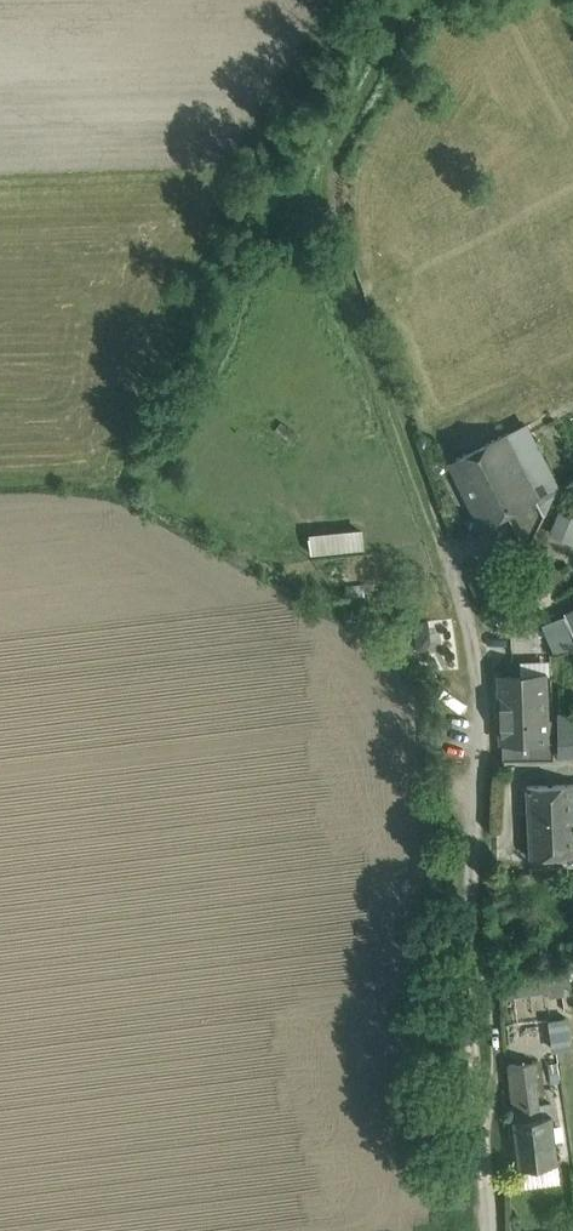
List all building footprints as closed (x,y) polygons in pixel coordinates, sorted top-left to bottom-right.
[(505,435),(451,462),(482,523),(508,510),(536,496),(505,435)] [(536,496),(508,510),(527,549),(528,549),(545,513),(536,496)] [(348,534),(317,536),(318,557),(349,555),(348,534)] [(545,673),(500,674),(502,738),(545,738),(554,738),(554,717),(546,717),(545,673)] [(561,713),(561,750),(572,749),(572,712),(561,713)] [(545,738),(502,738),(503,758),(553,757),(555,738),(554,738),(545,738)] [(527,783),(531,854),(572,852),(572,781),(527,783)] [(559,967),(546,969),(550,993),(562,991),(559,967)] [(542,970),(506,975),(508,992),(544,988),(542,970)] [(534,1060),(509,1063),(515,1118),(540,1115),(539,1103),(534,1060)] [(515,1118),(514,1118),(520,1167),(558,1162),(555,1138),(562,1137),(561,1128),(554,1128),(552,1114),(551,1102),(539,1103),(540,1115),(515,1118)]
